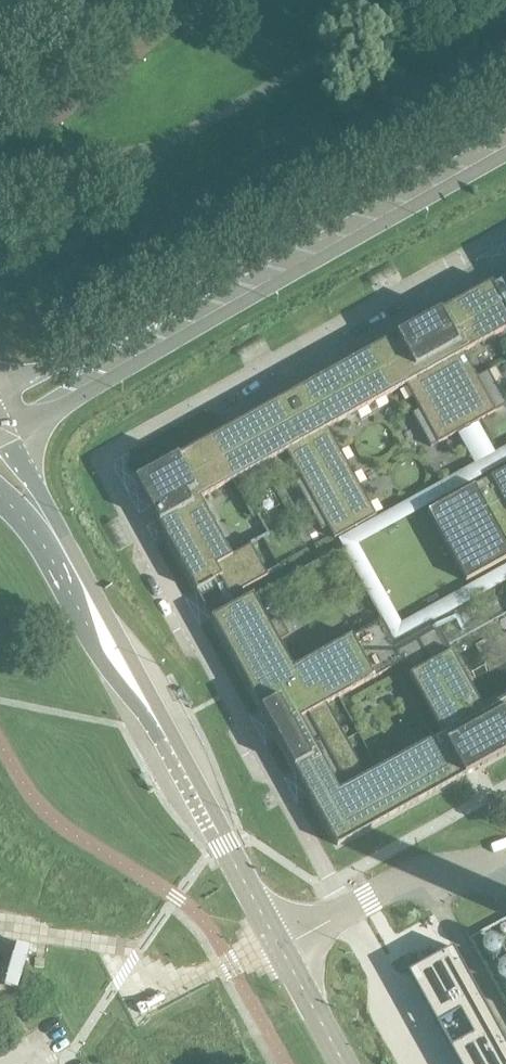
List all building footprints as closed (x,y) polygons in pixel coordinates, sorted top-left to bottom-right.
[(328,427),(406,384),(420,408),(412,412),(431,446),(438,442),(453,434),(475,422),(505,405),(505,403),(488,370),(477,376),(464,352),(505,328),(505,308),(491,282),(135,479),(196,590),(212,581),(216,588),(223,584),(230,596),(268,575),(251,544),(231,554),(200,498),(236,478),(239,483),(273,464),(270,459),(286,450),(301,478),(295,481),(321,529),(327,525),(334,538),(376,515),(328,427)] [(505,559),(505,467),(427,511),(466,581),(505,559)] [(212,581),(196,590),(211,617),(231,606),(226,598),(230,596),(223,584),(216,588),(212,581)] [(484,709),(435,622),(395,644),(381,618),(341,640),(338,635),(313,649),(316,654),(293,667),(278,640),(289,635),(279,617),(269,623),(256,599),(253,595),(254,595),(253,593),(231,606),(211,617),(270,724),(337,845),(505,752),(505,697),(484,709)] [(484,942),(485,948),(489,951),(494,952),(499,949),(501,944),(500,939),(496,935),(491,935),(486,937),(484,942)] [(407,972),(458,1063),(505,1063),(505,1042),(453,947),(407,972)] [(499,973),(503,977),(505,978),(505,959),(501,962),(498,967),(499,973)]
